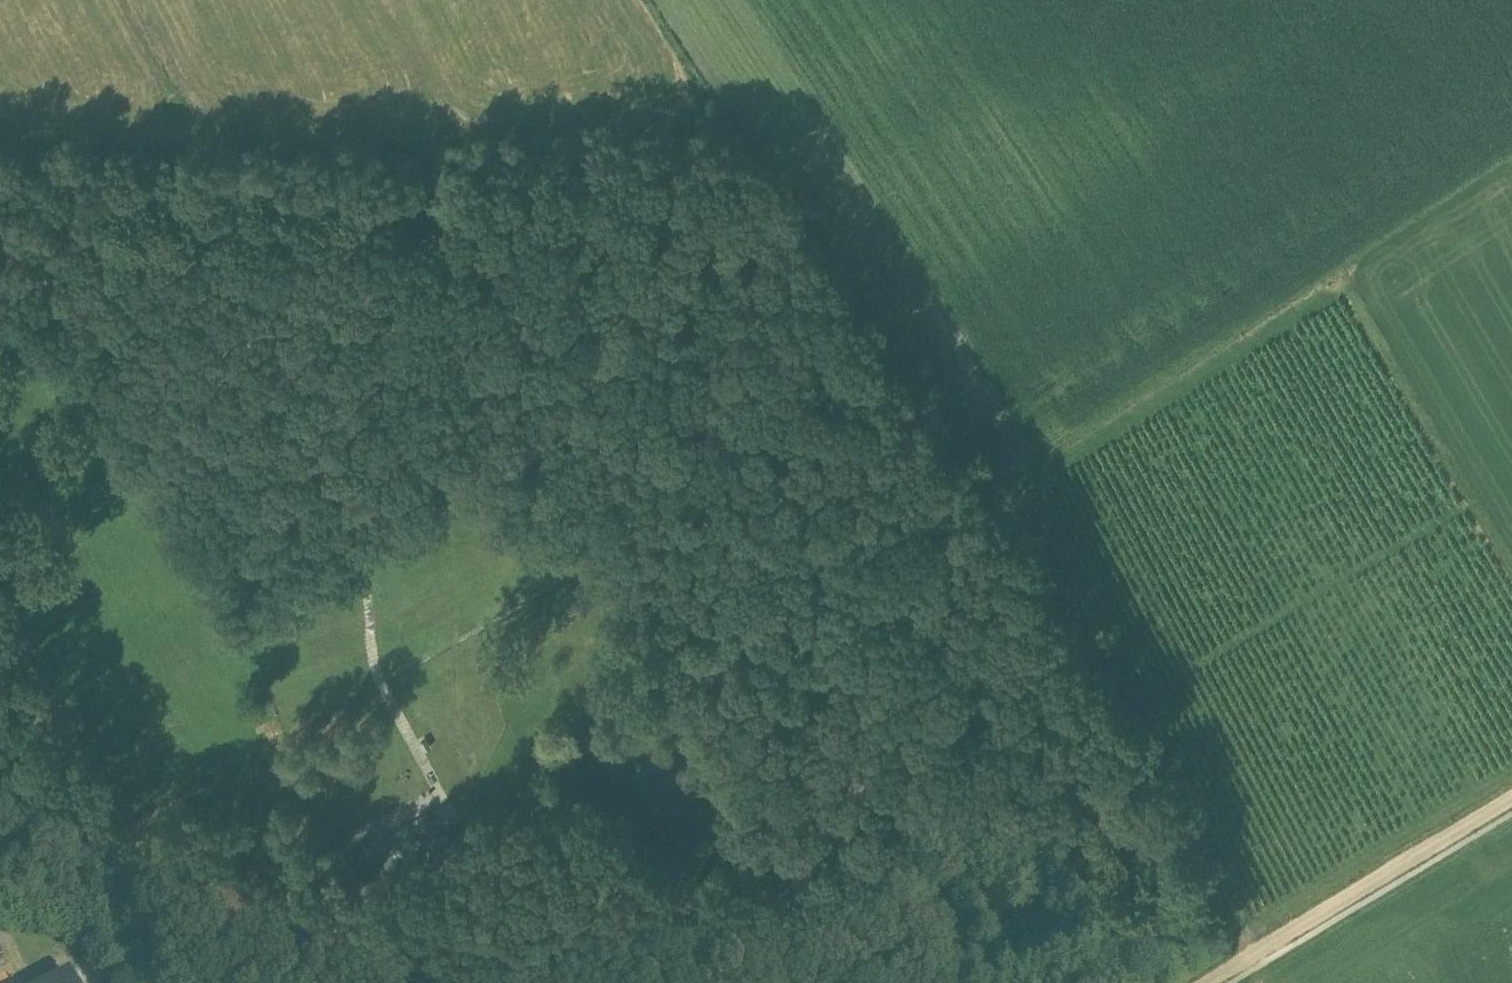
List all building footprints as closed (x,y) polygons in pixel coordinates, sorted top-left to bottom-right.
[(62,974),(44,982),(67,982),(62,974)]
